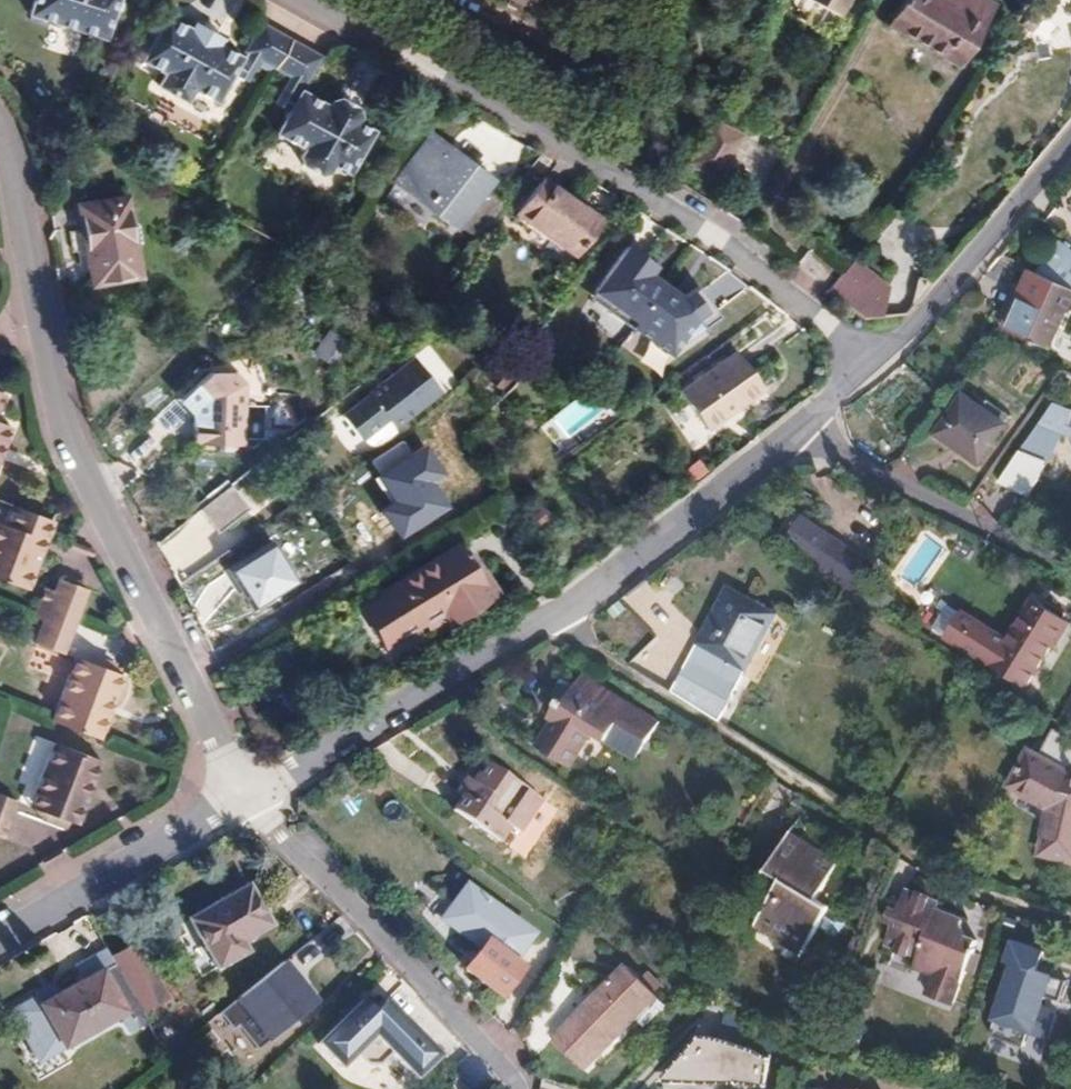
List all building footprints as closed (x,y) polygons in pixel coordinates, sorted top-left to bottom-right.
[(20,18),(96,48),(114,0),(28,0),(20,18)] [(831,13),(837,0),(804,0),(831,13)] [(879,18),(951,60),(986,0),(890,0),(879,18)] [(237,73),(242,64),(216,49),(218,45),(217,36),(197,24),(188,26),(185,31),(169,22),(144,66),(160,75),(155,83),(157,91),(177,103),(186,101),(190,93),(216,108),(230,84),(237,73)] [(259,28),(242,57),(248,60),(259,66),(288,83),(298,89),(303,92),(320,63),(259,28)] [(245,92),(259,66),(248,60),(239,74),(237,73),(230,84),(245,92)] [(294,106),(290,103),(298,89),(288,83),(274,108),(289,116),(294,106)] [(326,112),(299,98),(294,106),(289,116),(274,141),(300,156),(296,164),(297,171),(316,181),(326,180),(331,173),(346,181),(371,138),(354,129),(357,124),(356,116),(336,105),(330,106),(326,112)] [(713,178),(735,134),(707,120),(685,165),(713,178)] [(426,137),(395,185),(459,226),(461,223),(484,188),(490,178),(426,137)] [(541,180),(515,216),(574,258),(600,222),(541,180)] [(479,235),(504,202),(484,188),(461,223),(479,235)] [(135,225),(133,205),(86,209),(93,288),(140,283),(138,261),(144,249),(143,236),(135,225)] [(652,342),(670,354),(708,321),(715,310),(711,306),(668,278),(644,251),(629,241),(619,250),(593,291),(606,300),(619,314),(638,326),(652,342)] [(874,320),(896,284),(850,257),(828,293),(874,320)] [(1070,293),(1070,289),(1065,287),(1025,271),(1000,329),(1047,351),(1070,293)] [(185,419),(185,421),(226,422),(228,361),(218,349),(193,349),(166,375),(175,387),(185,387),(185,396),(177,397),(177,419),(185,419)] [(739,350),(682,391),(710,430),(767,388),(739,350)] [(410,355),(340,413),(359,438),(383,419),(390,427),(438,389),(410,355)] [(550,419),(573,448),(612,417),(589,388),(550,419)] [(1000,423),(959,399),(937,437),(977,461),(1000,423)] [(1070,444),(1070,409),(1052,402),(996,483),(1029,499),(1045,461),(1049,462),(1059,439),(1070,444)] [(11,426),(0,422),(0,457),(11,426)] [(223,486),(191,511),(209,536),(242,511),(223,486)] [(11,505),(4,525),(0,523),(0,580),(27,590),(53,521),(11,505)] [(854,591),(874,560),(802,512),(781,543),(854,591)] [(453,544),(358,605),(383,645),(417,623),(437,610),(442,617),(446,624),(488,598),(453,544)] [(229,573),(253,611),(295,584),(271,546),(229,573)] [(34,644),(56,651),(59,641),(67,644),(88,589),(59,578),(54,592),(45,588),(34,618),(43,621),(34,644)] [(770,613),(722,590),(670,696),(718,719),(770,613)] [(942,639),(1024,686),(1062,621),(1028,601),(1005,641),(957,613),(942,639)] [(422,630),(442,617),(437,610),(417,623),(422,630)] [(56,651),(63,654),(67,644),(59,641),(56,651)] [(85,661),(75,658),(68,678),(77,682),(85,661)] [(122,674),(85,661),(77,682),(68,678),(52,722),(100,740),(122,674)] [(627,761),(649,724),(572,677),(555,705),(549,702),(539,719),(545,722),(528,751),(562,771),(584,735),(627,761)] [(1063,717),(1070,722),(1070,701),(1063,717)] [(1070,861),(1070,742),(1052,730),(1039,753),(1030,750),(1013,784),(1052,809),(1039,853),(1070,861)] [(54,743),(29,808),(70,822),(78,825),(101,760),(54,743)] [(527,798),(473,760),(459,779),(452,773),(440,789),(447,796),(439,806),(484,838),(495,823),(511,818),(527,798)] [(18,801),(0,794),(0,838),(3,839),(15,809),(17,803),(18,801)] [(70,822),(29,808),(17,803),(15,809),(68,829),(70,822)] [(808,899),(829,865),(780,834),(758,868),(773,877),(746,919),(793,951),(809,925),(822,933),(828,931),(833,923),(832,917),(808,899)] [(271,925),(251,884),(191,914),(217,964),(248,948),(243,939),(271,925)] [(1002,983),(1014,957),(962,932),(959,937),(944,929),(949,917),(924,905),(927,900),(895,884),(885,904),(877,900),(869,917),(877,922),(869,939),(901,954),(896,964),(915,972),(907,988),(934,1001),(949,971),(991,991),(996,980),(1002,983)] [(169,993),(140,939),(115,954),(143,1007),(169,993)] [(515,973),(482,945),(460,970),(493,998),(515,973)] [(324,995),(291,953),(275,966),(247,988),(281,1030),(324,995)] [(127,1006),(103,965),(43,998),(67,1040),(127,1006)] [(582,1065),(642,1006),(610,974),(552,1034),(582,1065)] [(440,1054),(387,997),(379,1004),(370,1005),(363,997),(316,1041),(339,1065),(355,1049),(368,1063),(380,1063),(391,1052),(416,1078),(440,1054)] [(698,1044),(665,1084),(765,1085),(766,1054),(711,1038),(698,1044)]
